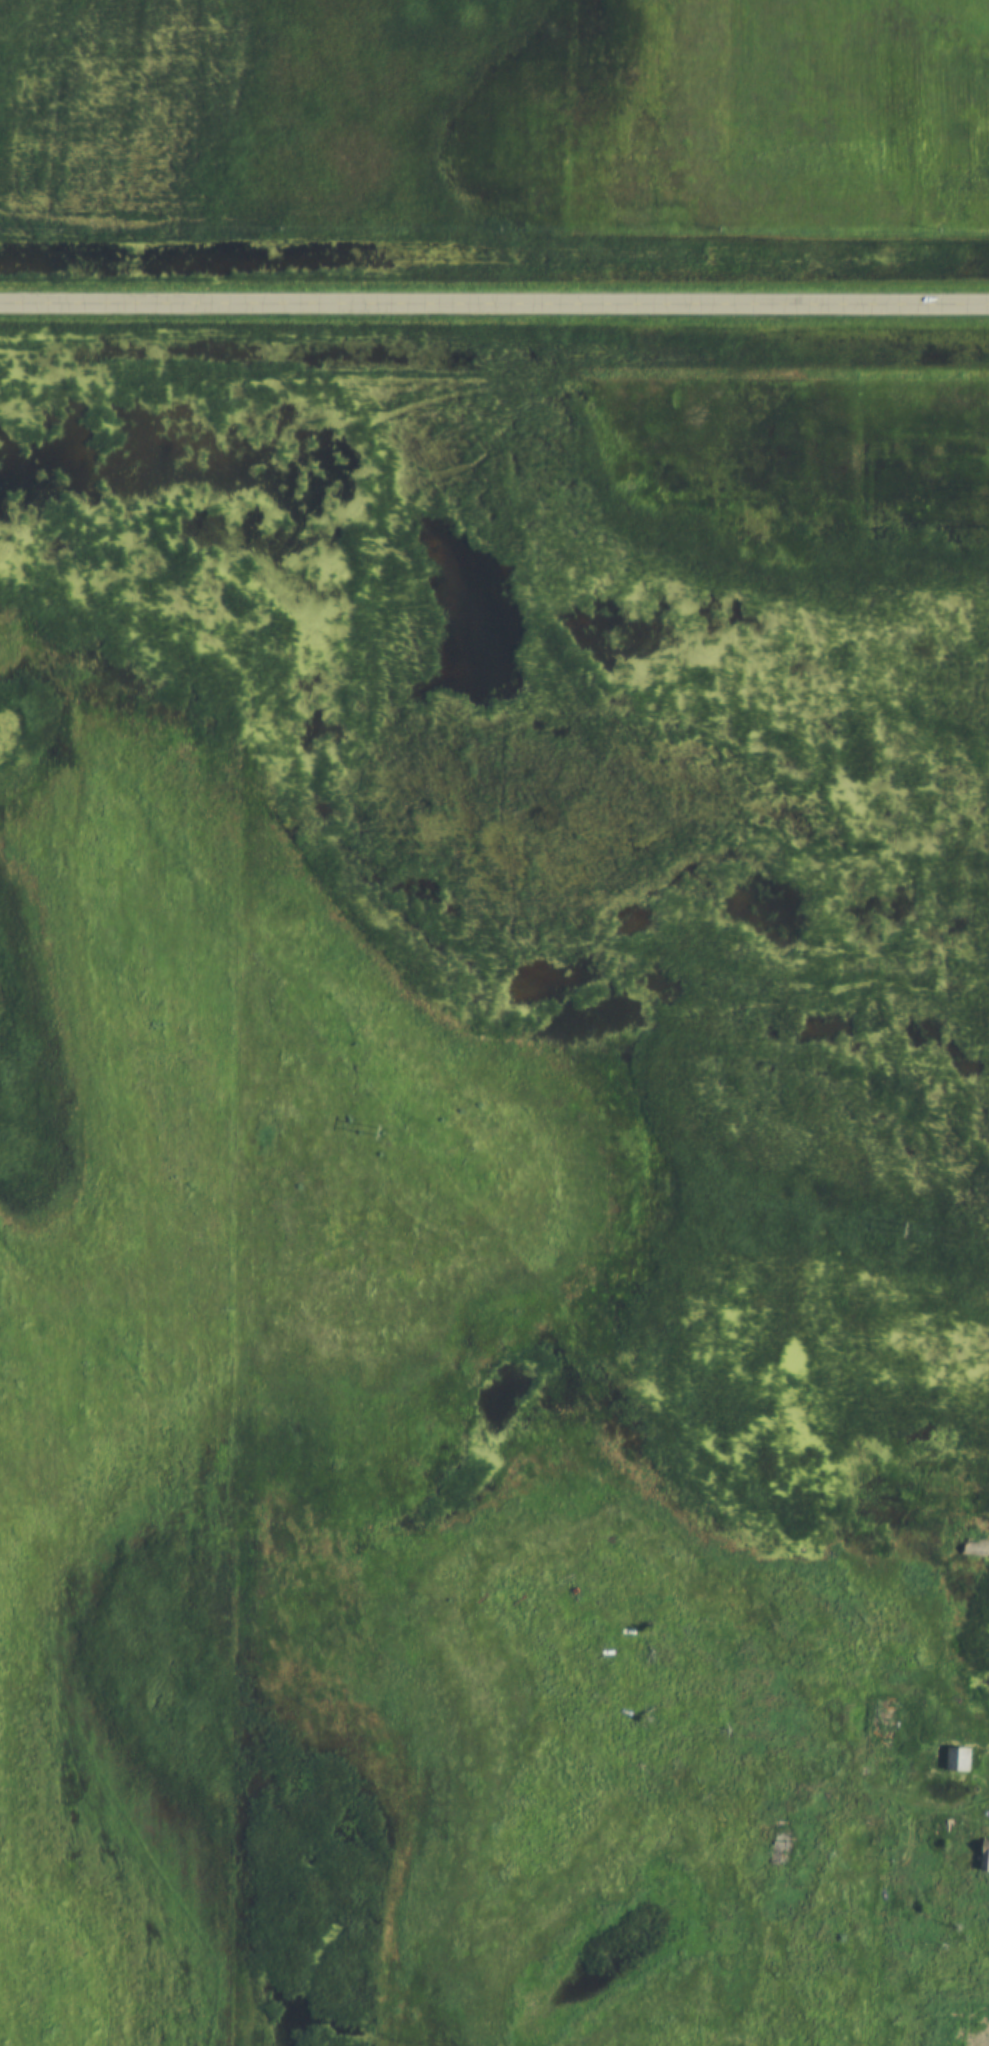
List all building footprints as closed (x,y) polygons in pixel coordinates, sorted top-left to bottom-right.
[(963,1555),(966,1542),(988,1547),(985,1559),(963,1555)] [(948,1771),(950,1751),(971,1753),(970,1773),(948,1771)] [(770,1863),(774,1820),(787,1821),(783,1865),(770,1863)]
